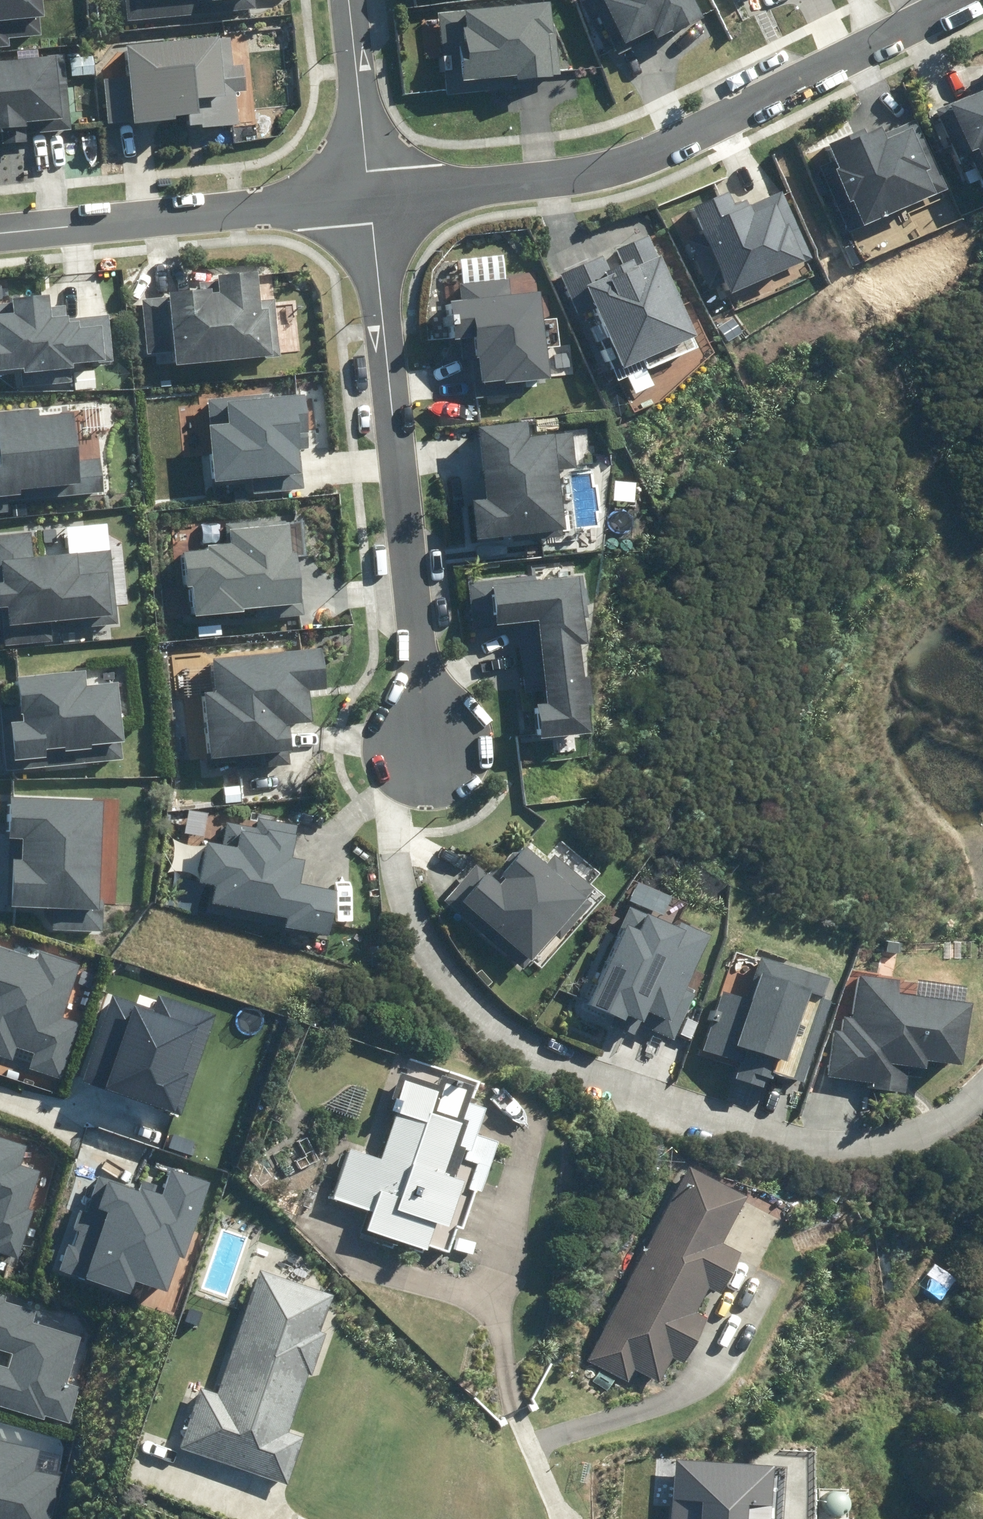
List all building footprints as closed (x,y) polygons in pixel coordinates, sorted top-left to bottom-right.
[(42,25),(41,0),(0,0),(0,26),(42,25)] [(693,0),(601,0),(599,1),(622,46),(648,33),(653,43),(703,18),(693,0)] [(549,6),(462,12),(464,32),(459,33),(462,65),(456,65),(457,84),(533,78),(533,79),(554,78),(549,6)] [(228,40),(124,47),(132,127),(172,123),(172,120),(186,119),(187,127),(199,126),(199,131),(238,127),(235,94),(245,93),(243,69),(231,70),(228,40)] [(0,64),(0,134),(25,133),(25,124),(70,121),(67,72),(64,72),(63,55),(46,56),(46,61),(0,64)] [(942,110),(968,157),(974,154),(982,170),(982,88),(942,110)] [(862,131),(826,148),(836,168),(830,171),(848,206),(851,205),(865,232),(939,193),(913,142),(921,137),(912,120),(882,135),(879,130),(866,137),(862,131)] [(811,263),(779,190),(744,206),(743,201),(729,207),(724,196),(689,212),(701,239),(687,246),(708,293),(723,286),(729,299),(811,263)] [(694,338),(647,240),(631,248),(639,265),(631,269),(628,262),(606,272),(598,256),(557,276),(578,319),(594,311),(623,372),(694,338)] [(217,293),(168,297),(172,352),(156,353),(157,365),(172,364),(173,367),(280,360),(280,353),(298,351),(295,301),(275,302),(274,290),(257,291),(256,276),(216,279),(217,293)] [(459,283),(459,302),(442,305),(444,329),(456,328),(455,324),(474,324),(477,388),(543,385),(540,319),(549,319),(547,294),(507,296),(506,281),(459,283)] [(0,307),(0,372),(71,374),(71,368),(115,368),(115,322),(66,322),(66,311),(48,311),(48,300),(12,300),(12,307),(0,307)] [(302,398),(227,404),(228,426),(210,427),(212,485),(300,478),(299,450),(308,450),(307,408),(303,408),(302,398)] [(0,414),(0,499),(15,497),(15,492),(64,488),(65,501),(103,498),(100,462),(77,464),(74,419),(37,422),(36,410),(0,414)] [(532,425),(480,430),(484,501),(470,502),(472,540),(563,534),(559,471),(576,470),(574,435),(528,438),(528,434),(532,434),(532,425)] [(230,548),(180,553),(184,590),(188,590),(191,620),(302,609),(296,557),(291,558),(287,525),(229,531),(230,548)] [(0,536),(0,569),(2,569),(1,585),(0,585),(0,610),(7,610),(7,629),(115,618),(109,553),(31,559),(31,535),(0,536)] [(537,741),(587,738),(575,576),(491,582),(494,626),(540,623),(546,708),(535,709),(537,741)] [(320,653),(212,658),(214,694),(202,694),(204,761),(289,758),(288,725),(307,725),(306,694),(321,693),(320,653)] [(82,675),(15,682),(18,723),(8,724),(11,765),(43,763),(42,751),(62,749),(63,753),(92,750),(92,747),(120,745),(115,688),(83,691),(82,675)] [(102,804),(6,799),(6,840),(21,841),(20,863),(9,862),(7,908),(52,910),(51,932),(99,934),(101,901),(97,901),(102,804)] [(301,860),(292,860),(293,822),(255,818),(254,825),(223,823),(221,846),(234,847),(233,851),(200,848),(196,886),(210,887),(208,907),(282,917),(281,933),(329,934),(330,888),(301,887),(301,860)] [(474,866),(445,901),(521,970),(554,933),(561,939),(592,905),(585,898),(593,889),(559,858),(551,867),(529,847),(495,885),(474,866)] [(631,910),(584,1004),(620,1024),(624,1018),(639,1026),(658,991),(673,1042),(695,996),(683,990),(708,936),(674,921),(671,928),(631,910)] [(63,1080),(81,1025),(62,1019),(80,964),(41,951),(38,958),(0,946),(0,1054),(14,1059),(18,1048),(33,1053),(28,1069),(63,1080)] [(735,1078),(765,1088),(768,1077),(777,1080),(779,1073),(803,1081),(829,1000),(823,998),(830,978),(762,957),(748,1000),(722,992),(703,1052),(740,1064),(735,1078)] [(899,981),(860,975),(853,1018),(842,1016),(839,1032),(836,1032),(828,1078),(871,1085),(870,1092),(902,1097),(907,1072),(925,1075),(926,1064),(958,1069),(968,1007),(897,995),(899,981)] [(85,1081),(180,1114),(216,1012),(159,993),(153,1009),(115,996),(85,1081)] [(369,1239),(430,1259),(482,1103),(421,1082),(391,1172),(357,1161),(341,1210),(375,1221),(369,1239)] [(19,1261),(34,1210),(29,1209),(40,1172),(21,1166),(27,1145),(0,1137),(0,1255),(19,1261)] [(68,1245),(60,1272),(130,1294),(134,1280),(169,1291),(179,1257),(186,1259),(210,1182),(171,1170),(166,1187),(143,1180),(141,1189),(101,1176),(90,1212),(81,1209),(74,1230),(78,1231),(73,1246),(68,1245)] [(691,1173),(593,1362),(648,1390),(662,1362),(681,1372),(707,1322),(688,1312),(705,1280),(727,1292),(745,1257),(723,1246),(746,1201),(691,1173)] [(214,1390),(200,1385),(178,1447),(288,1487),(306,1436),(287,1429),(308,1373),(312,1374),(325,1336),(318,1333),(332,1294),(258,1267),(214,1390)] [(43,1418),(44,1414),(71,1422),(81,1388),(68,1384),(81,1338),(35,1324),(39,1310),(6,1300),(7,1295),(0,1293),(0,1350),(14,1354),(10,1368),(0,1365),(0,1406),(43,1418)] [(61,1477),(36,1472),(41,1449),(0,1440),(0,1518),(52,1518),(61,1477)] [(775,1466),(676,1460),(673,1518),(772,1518),(775,1466)]
